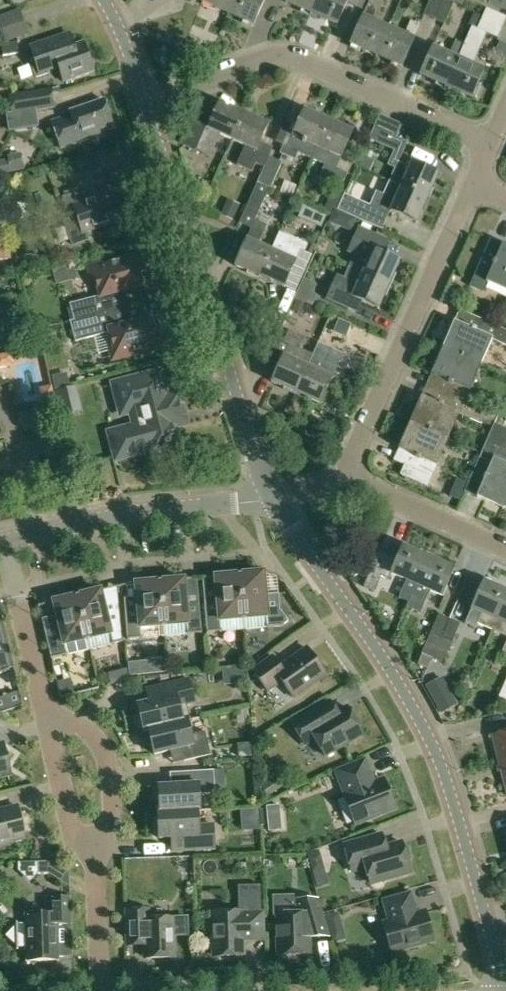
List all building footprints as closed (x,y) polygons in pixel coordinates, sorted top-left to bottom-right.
[(203,3),(228,13),(234,0),(204,0),(203,3)] [(228,13),(255,25),(265,0),(234,0),(228,13)] [(312,13),(317,0),(287,0),(286,2),(312,13)] [(312,13),(337,24),(348,0),(317,0),(312,13)] [(372,0),(358,0),(358,1),(356,6),(365,11),(351,43),(376,54),(388,26),(373,20),(379,6),(371,2),(372,0)] [(424,15),(434,19),(442,0),(430,0),(424,15)] [(434,19),(445,24),(455,2),(452,1),(452,0),(442,0),(434,19)] [(489,3),(505,10),(505,0),(490,0),(489,3)] [(486,8),(482,18),(503,27),(505,20),(505,16),(486,8)] [(4,42),(17,39),(29,34),(21,9),(0,16),(0,31),(4,42)] [(482,18),(477,28),(472,26),(464,43),(446,85),(472,97),(485,69),(472,64),(486,34),(498,39),(503,27),(482,18)] [(404,34),(388,26),(376,54),(402,66),(421,24),(411,20),(404,34)] [(49,71),(59,68),(64,83),(94,72),(84,43),(74,46),(71,36),(56,41),(55,39),(30,47),(34,60),(31,61),(36,78),(49,74),(49,71)] [(21,53),(17,39),(4,42),(1,43),(4,56),(21,53)] [(421,74),(446,85),(464,43),(455,39),(448,54),(433,47),(421,74)] [(6,114),(9,129),(9,131),(39,126),(36,111),(56,108),(53,88),(24,93),(24,94),(8,97),(10,113),(6,114)] [(62,149),(102,135),(100,130),(113,125),(104,101),(70,113),(69,113),(70,116),(52,122),(62,149)] [(232,139),(244,113),(220,102),(211,123),(199,117),(197,122),(194,120),(183,145),(210,157),(211,153),(220,134),(232,139)] [(318,146),(330,119),(305,108),(288,147),(284,145),(280,153),(296,160),(299,154),(312,160),(318,146)] [(252,171),(255,164),(252,162),(259,146),(260,142),(269,124),(244,113),(232,139),(246,145),(237,164),(252,171)] [(338,168),(355,131),(330,119),(318,146),(312,160),(325,165),(323,171),(338,178),(344,180),(348,172),(342,169),(338,168)] [(409,141),(387,131),(375,126),(369,137),(382,143),(396,149),(389,164),(396,167),(390,180),(428,197),(439,173),(403,156),(409,141)] [(269,157),(257,183),(270,188),(271,189),(283,163),(269,157)] [(8,159),(0,160),(0,175),(11,173),(8,159)] [(377,192),(371,205),(345,194),(338,210),(372,225),(379,209),(381,205),(417,221),(428,197),(390,180),(384,195),(377,192)] [(235,265),(261,276),(272,250),(259,244),(267,225),(256,220),(270,188),(257,183),(240,223),(247,226),(251,228),(235,265)] [(62,197),(69,219),(64,221),(73,246),(89,240),(86,232),(123,219),(114,192),(88,201),(84,189),(62,197)] [(329,206),(338,210),(345,194),(336,191),(329,206)] [(235,216),(240,204),(228,199),(223,210),(235,216)] [(0,230),(0,261),(9,259),(3,229),(0,230)] [(350,265),(390,283),(401,258),(364,242),(366,238),(358,234),(351,250),(356,252),(350,265)] [(285,255),(272,250),(261,276),(284,286),(300,250),(304,251),(308,243),(293,236),(285,255)] [(469,286),(481,292),(486,282),(505,291),(505,246),(490,238),(469,286)] [(69,321),(69,322),(128,306),(124,291),(140,287),(145,285),(141,272),(145,271),(141,253),(123,258),(124,262),(93,270),(100,296),(69,304),(74,320),(69,321)] [(339,276),(329,298),(349,307),(354,297),(379,308),(390,283),(350,265),(344,278),(339,276)] [(306,292),(302,302),(311,306),(315,296),(306,292)] [(302,315),(307,306),(296,300),(292,311),(302,315)] [(165,347),(161,329),(156,330),(153,317),(132,322),(128,306),(69,322),(70,322),(75,342),(109,333),(115,355),(146,347),(147,351),(165,347)] [(442,348),(481,364),(492,340),(505,346),(505,330),(498,326),(497,326),(490,323),(477,317),(471,330),(453,322),(442,348)] [(363,345),(369,331),(345,321),(339,334),(363,345)] [(271,381),(296,392),(313,353),(301,348),(306,337),(289,329),(283,342),(288,344),(271,381)] [(448,383),(444,392),(464,401),(481,364),(442,348),(430,375),(448,383)] [(16,364),(13,352),(0,355),(0,368),(16,364)] [(326,359),(313,353),(296,392),(321,403),(337,365),(341,367),(345,359),(329,352),(326,359)] [(53,383),(55,390),(70,387),(67,372),(52,376),(53,383)] [(159,373),(115,385),(122,412),(132,410),(136,427),(111,433),(117,457),(149,448),(151,454),(178,447),(173,425),(184,422),(177,395),(166,398),(159,373)] [(53,391),(59,416),(82,411),(77,386),(53,391)] [(421,396),(409,422),(448,439),(459,414),(482,424),(487,411),(464,402),(464,401),(444,392),(439,404),(421,396)] [(410,468),(405,465),(401,475),(427,486),(431,477),(448,439),(409,422),(397,449),(415,457),(410,468)] [(472,475),(484,480),(476,497),(502,508),(505,500),(505,464),(500,462),(505,451),(505,448),(505,429),(494,424),(492,428),(489,434),(481,454),(472,475)] [(449,496),(460,501),(468,483),(457,478),(449,496)] [(399,599),(409,603),(429,558),(404,547),(398,561),(380,553),(364,588),(375,592),(382,577),(390,581),(392,575),(407,581),(399,599)] [(427,590),(443,597),(455,570),(429,558),(409,603),(407,608),(421,614),(429,596),(425,595),(427,590)] [(242,574),(239,574),(245,629),(284,626),(284,624),(289,621),(280,609),(279,594),(265,595),(263,573),(242,574)] [(218,602),(205,604),(207,633),(245,629),(239,574),(237,574),(237,575),(216,577),(218,602)] [(162,581),(160,581),(165,636),(202,633),(199,604),(186,605),(184,580),(162,581)] [(125,611),(127,639),(165,636),(160,581),(158,581),(158,582),(136,584),(138,609),(125,611)] [(477,623),(493,630),(505,602),(505,592),(484,582),(465,624),(475,628),(477,623)] [(79,595),(77,595),(90,650),(123,642),(120,612),(106,615),(100,591),(79,596),(79,595)] [(44,631),(51,659),(90,650),(77,595),(75,596),(75,597),(54,602),(60,627),(44,631)] [(493,630),(505,636),(505,602),(493,630)] [(422,653),(432,658),(450,619),(439,614),(422,653)] [(460,623),(450,619),(432,658),(433,659),(431,664),(441,667),(443,663),(460,623)] [(10,669),(2,633),(0,634),(0,673),(10,669)] [(308,649),(281,668),(273,656),(253,671),(267,692),(278,684),(284,685),(293,697),(325,674),(308,649)] [(142,661),(128,663),(129,676),(143,675),(142,661)] [(425,685),(441,714),(459,705),(442,676),(425,685)] [(138,705),(144,730),(187,720),(187,719),(183,720),(179,706),(194,703),(189,679),(162,686),(165,699),(138,705)] [(330,701),(292,723),(305,745),(315,739),(325,756),(363,734),(348,708),(337,714),(330,701)] [(144,730),(144,731),(148,730),(154,754),(180,748),(183,761),(210,755),(205,731),(191,735),(187,720),(144,730)] [(500,762),(505,760),(505,733),(493,737),(500,762)] [(238,743),(239,758),(252,757),(251,743),(238,743)] [(11,775),(3,744),(0,744),(0,777),(11,775)] [(395,807),(384,781),(373,785),(364,762),(338,773),(347,795),(344,797),(355,823),(395,807)] [(158,812),(200,810),(199,795),(215,794),(214,770),(184,772),(185,785),(158,787),(160,812),(158,812)] [(268,797),(282,787),(275,777),(261,787),(268,797)] [(278,820),(282,807),(270,804),(267,818),(278,820)] [(25,838),(18,807),(0,811),(0,844),(25,838)] [(158,812),(159,839),(185,837),(186,850),(214,849),(213,825),(199,825),(198,811),(200,811),(200,810),(158,812)] [(381,834),(344,845),(352,872),(366,868),(370,884),(410,872),(402,843),(385,848),(381,834)] [(329,884),(319,850),(307,853),(317,887),(329,884)] [(247,869),(262,867),(261,854),(246,856),(247,869)] [(55,864),(51,862),(38,862),(38,874),(48,874),(55,864)] [(384,924),(391,952),(433,940),(425,912),(416,915),(414,908),(415,908),(411,893),(383,901),(389,922),(384,924)] [(16,925),(6,936),(17,946),(17,949),(18,949),(18,947),(26,947),(27,962),(29,962),(34,965),(37,962),(59,961),(58,951),(71,951),(70,897),(53,897),(53,913),(44,913),(35,905),(26,914),(25,914),(25,924),(17,924),(17,922),(16,922),(16,925)] [(294,914),(278,915),(279,955),(309,954),(308,927),(326,927),(318,899),(293,900),(294,914)] [(127,936),(145,936),(146,958),(174,958),(173,918),(149,919),(148,909),(126,910),(127,936)] [(241,912),(213,913),(214,956),(242,956),(242,942),(245,939),(262,939),(261,914),(241,915),(241,912)] [(329,927),(341,924),(337,913),(326,916),(329,927)]
